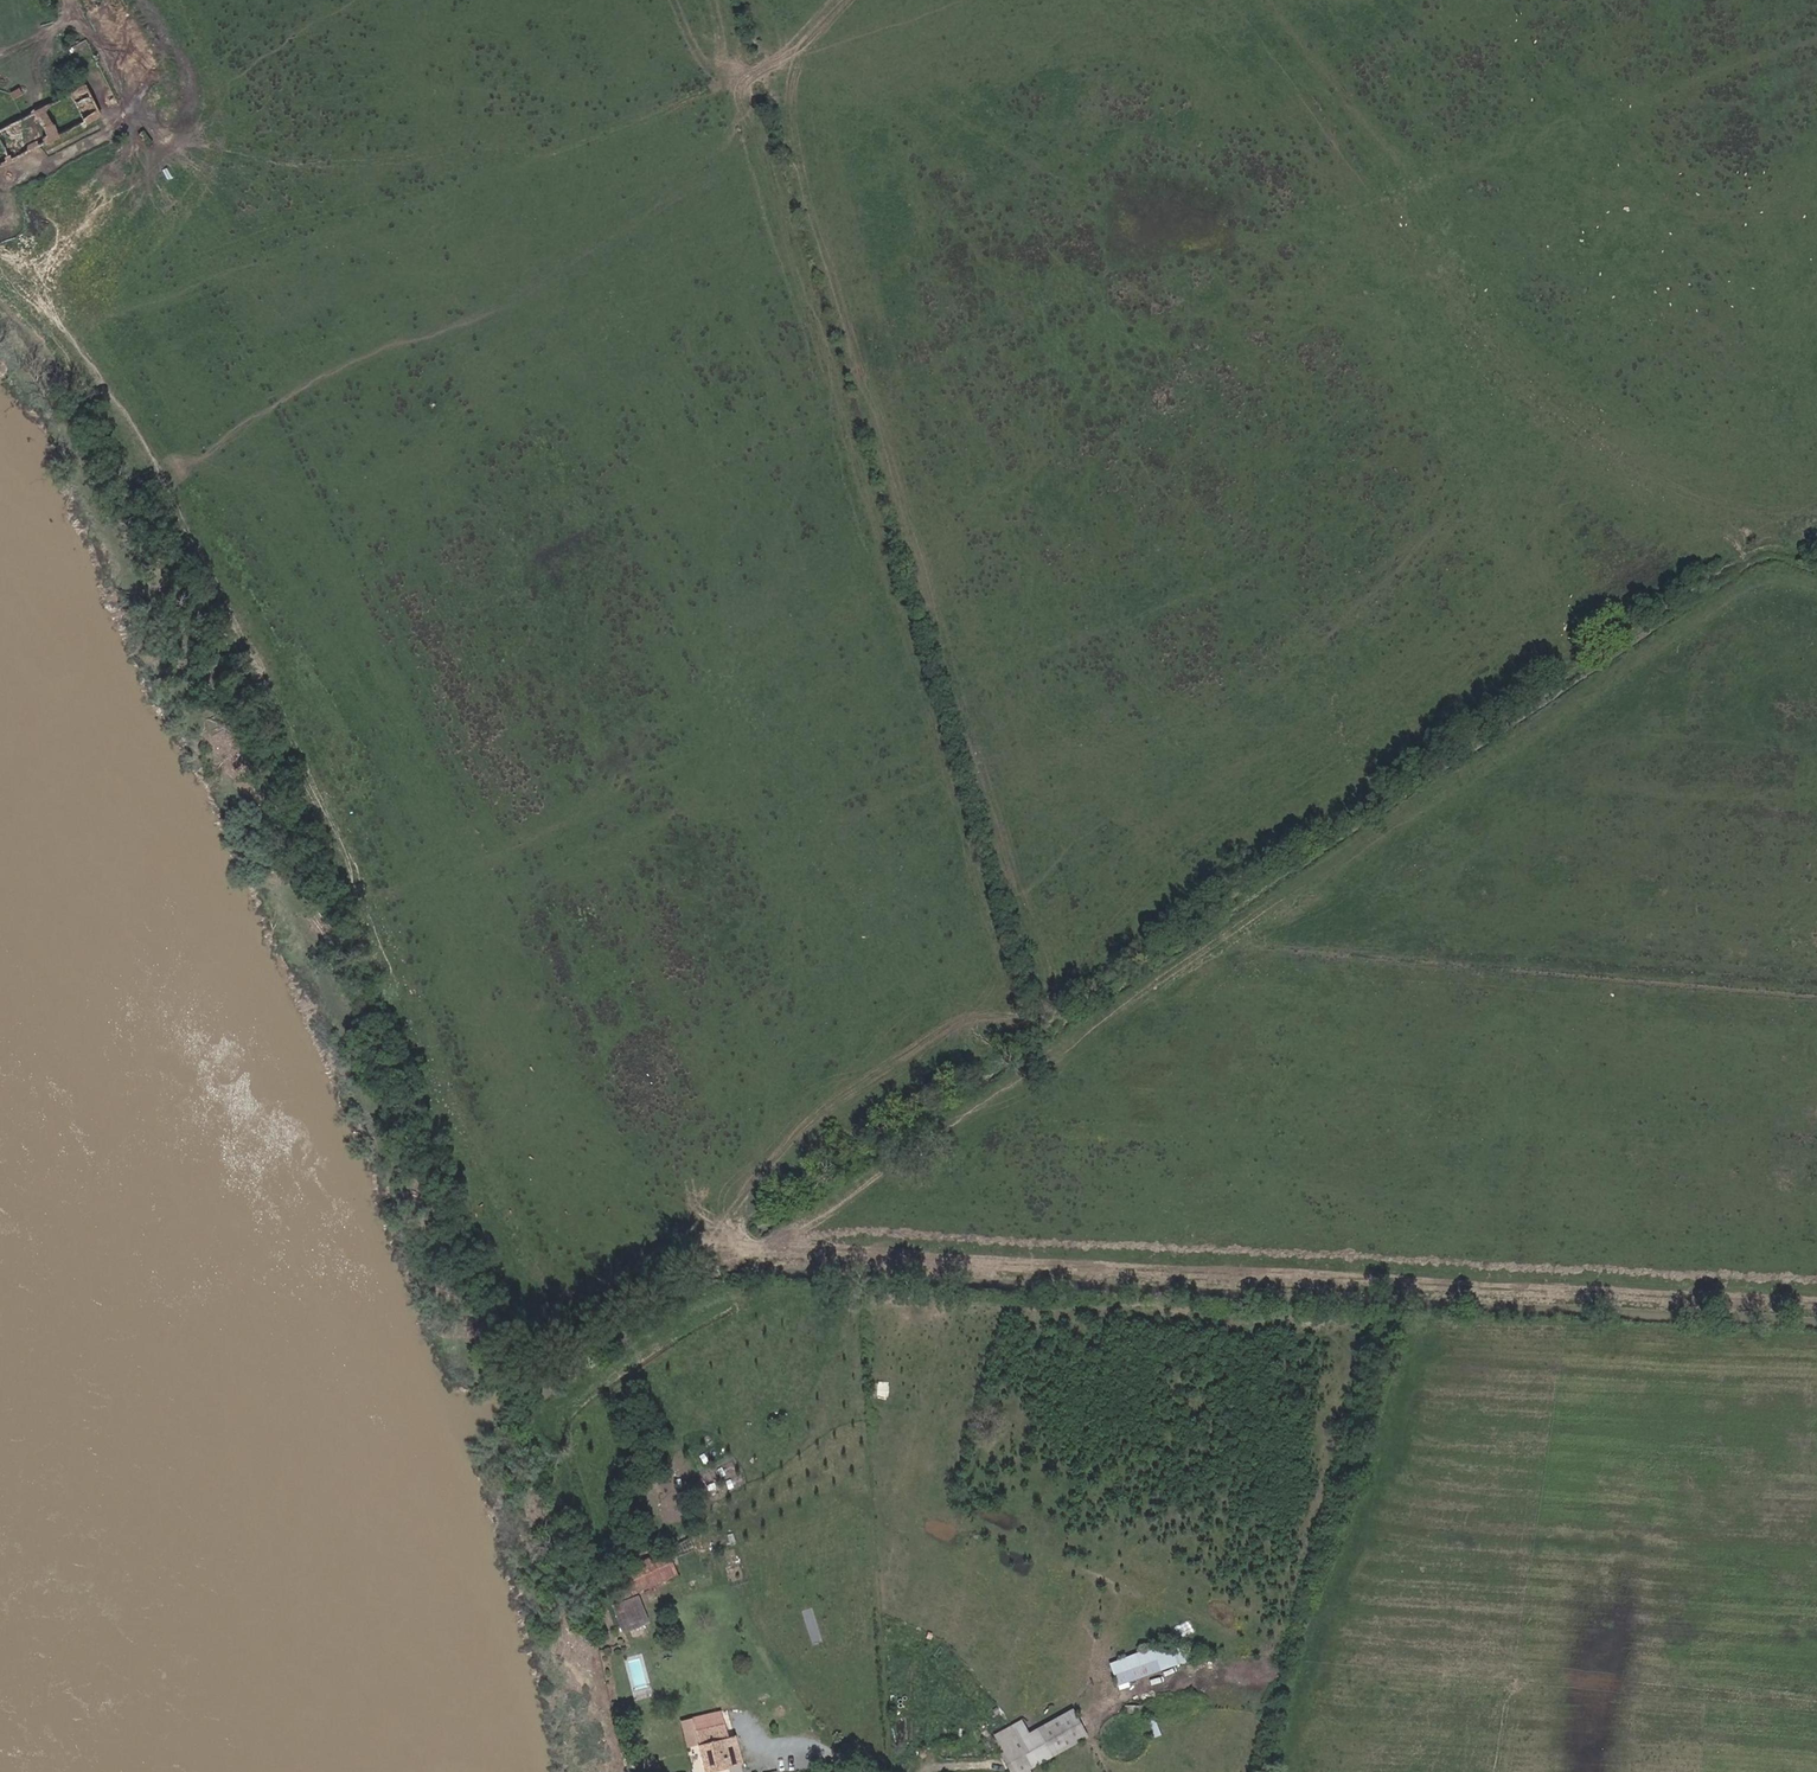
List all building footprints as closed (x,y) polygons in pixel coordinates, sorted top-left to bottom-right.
[(86,80),(0,124),(0,160),(101,107),(86,80)] [(693,1540),(667,1550),(671,1559),(696,1550),(693,1540)] [(606,1574),(608,1580),(616,1601),(677,1577),(671,1559),(667,1550),(606,1574)] [(633,1639),(650,1632),(646,1622),(642,1612),(636,1599),(613,1608),(623,1633),(629,1631),(633,1639)] [(1122,1685),(1189,1661),(1181,1638),(1113,1662),(1122,1685)] [(615,1667),(632,1658),(629,1650),(611,1659),(615,1667)] [(690,1724),(719,1715),(715,1703),(686,1711),(690,1724)] [(1093,1738),(1079,1708),(1032,1730),(1027,1718),(998,1731),(1017,1771),(1040,1771),(1037,1764),(1093,1738)] [(719,1715),(690,1724),(703,1771),(719,1771),(740,1767),(732,1739),(725,1741),(719,1715)]
